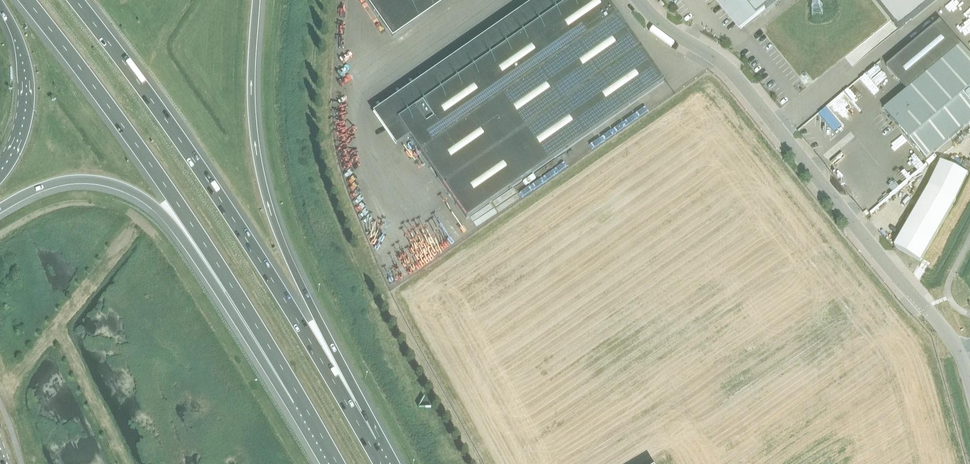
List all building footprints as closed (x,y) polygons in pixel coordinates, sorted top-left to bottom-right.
[(392,36),(409,25),(399,10),(413,0),(367,0),(392,36)] [(531,2),(375,109),(377,114),(427,80),(437,94),(572,0),(532,0),(531,2)] [(407,135),(466,220),(663,83),(606,0),(572,0),(437,94),(427,80),(377,114),(397,143),(407,135)] [(410,21),(442,0),(409,0),(400,6),(410,21)] [(759,53),(775,40),(758,18),(766,12),(765,11),(779,0),(717,0),(759,53)] [(900,30),(937,0),(876,0),(900,30)] [(884,111),(911,142),(926,160),(969,123),(969,103),(965,96),(969,92),(969,56),(961,46),(955,38),(941,22),(887,67),(901,83),(907,91),(884,111)] [(930,187),(895,247),(921,262),(956,202),(968,176),(942,163),(930,187)]
